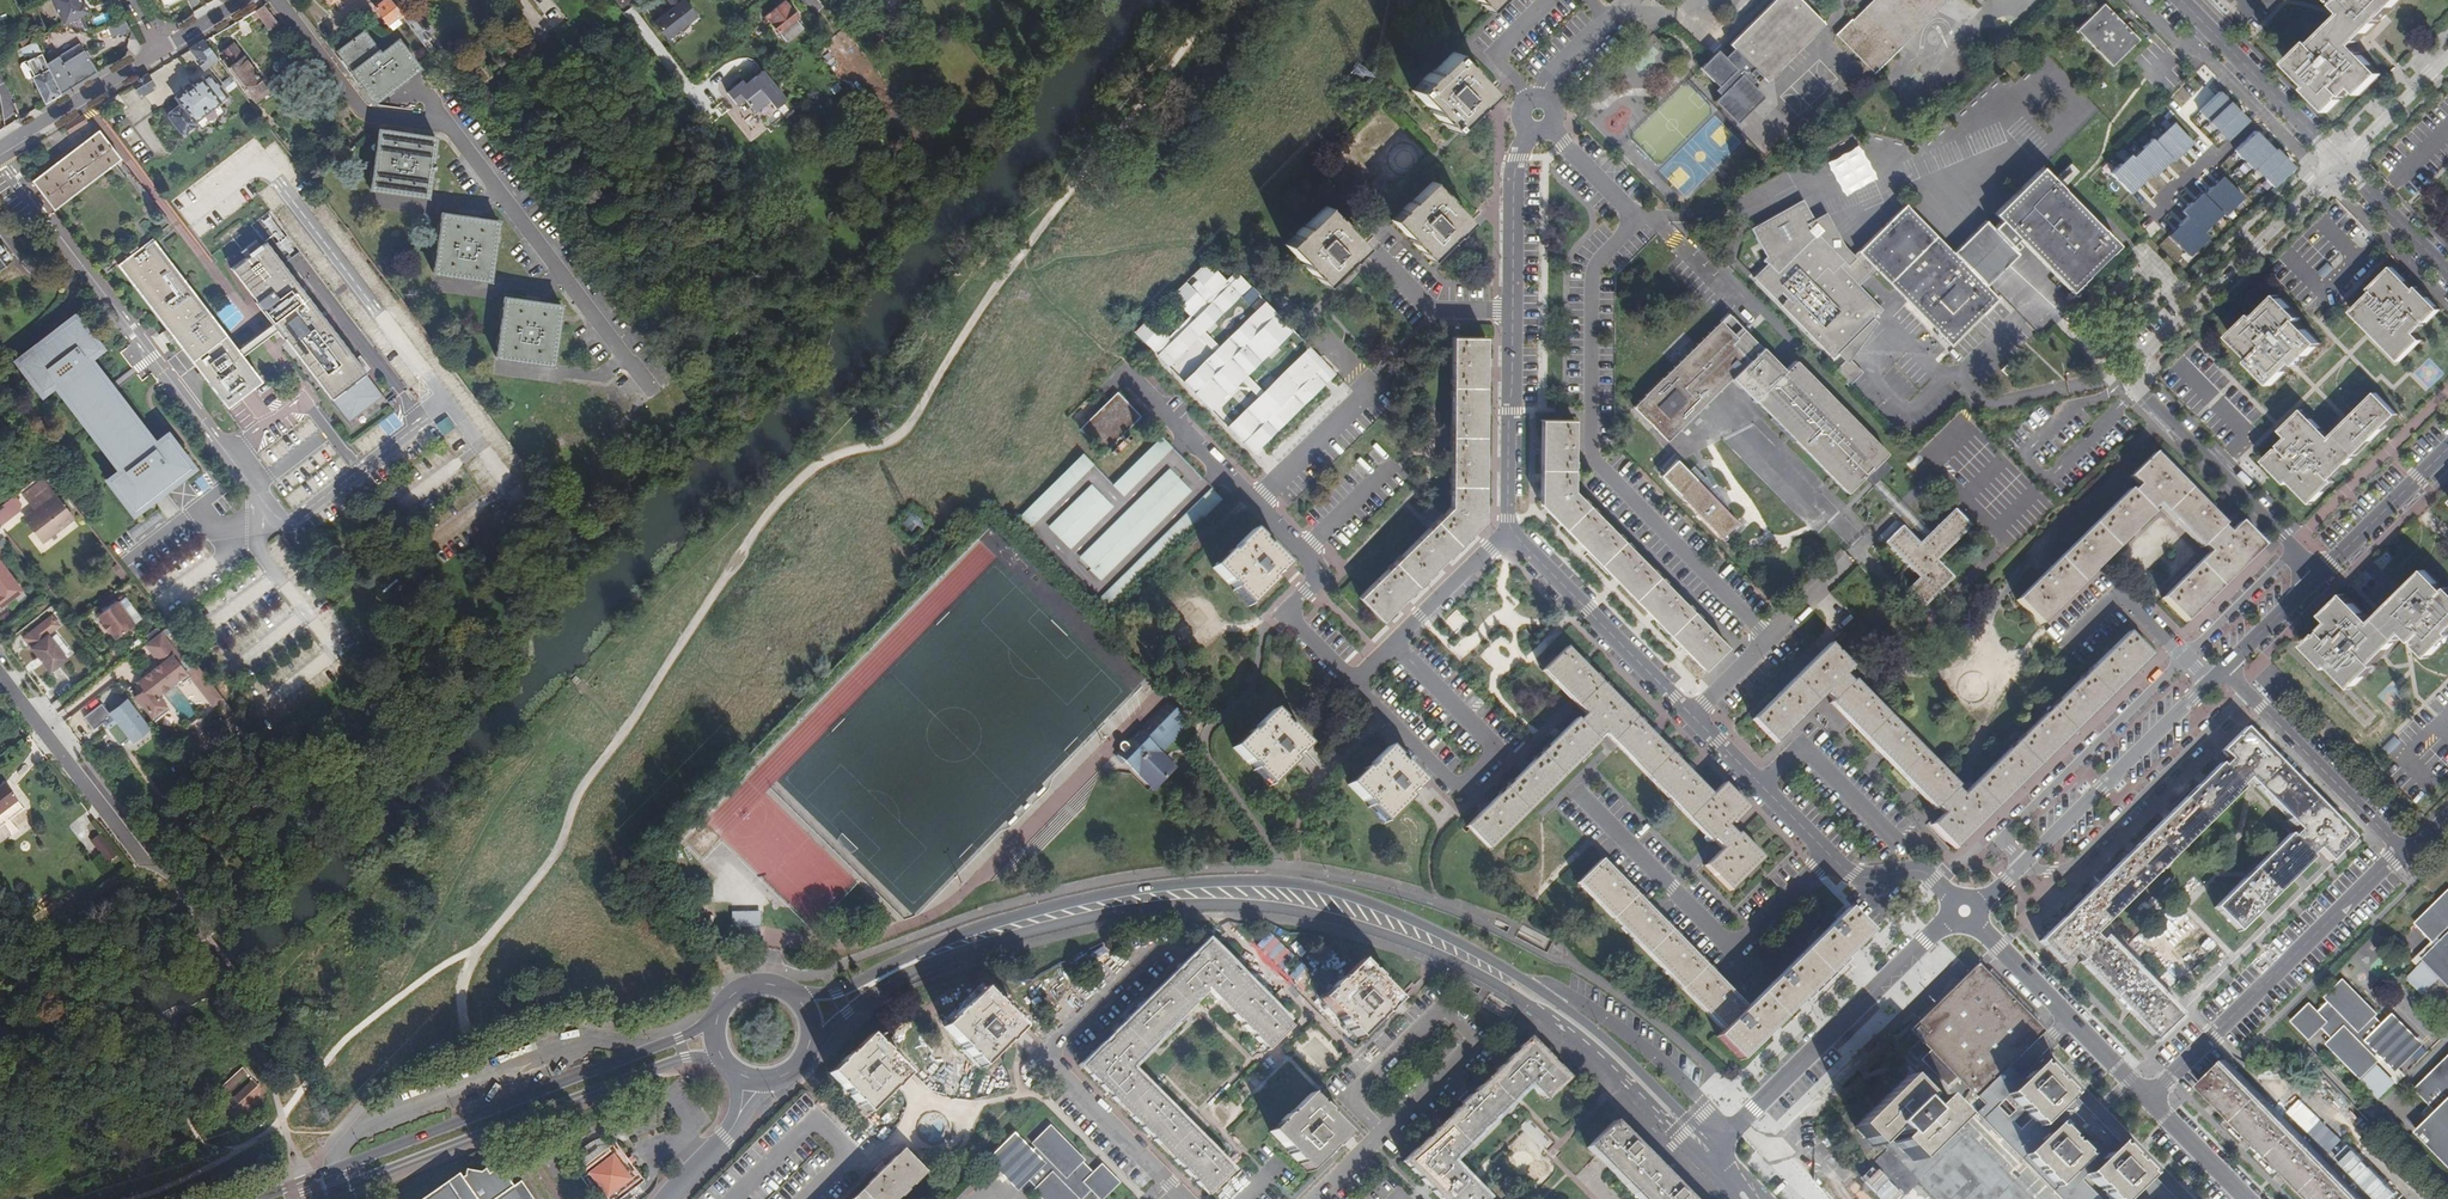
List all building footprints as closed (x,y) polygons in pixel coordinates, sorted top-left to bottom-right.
[(64,24),(88,13),(83,3),(81,4),(79,0),(52,0),(64,24)] [(401,16),(389,0),(388,0),(375,9),(387,26),(390,30),(399,24),(396,20),(401,16)] [(685,0),(668,0),(672,5),(668,8),(670,10),(655,22),(668,38),(677,31),(678,33),(679,33),(681,33),(682,32),(683,32),(684,31),(685,30),(686,29),(687,28),(688,27),(688,25),(687,24),(689,22),(697,15),(685,0)] [(1478,1),(1478,0),(1489,12),(1501,0),(1476,0),(1478,1)] [(1729,44),(1733,47),(1762,77),(1767,81),(1825,24),(1801,0),(1773,0),(1729,44)] [(1918,0),(1873,0),(1853,20),(1852,19),(1836,34),(1874,73),(1874,72),(1901,46),(1886,31),(1918,0)] [(1939,8),(1931,0),(1918,0),(1886,31),(1901,46),(1939,8)] [(1939,8),(1948,0),(1947,0),(1931,0),(1939,8)] [(2334,3),(2335,2),(2337,4),(2336,6),(2345,14),(2338,21),(2314,45),(2311,42),(2289,65),(2310,87),(2308,90),(2331,113),(2344,100),(2342,99),(2345,96),(2346,98),(2355,89),(2361,96),(2383,75),(2363,54),(2355,46),(2403,0),(2331,0),(2334,3)] [(791,9),(786,2),(768,17),(789,42),(805,29),(798,20),(800,18),(793,8),(791,9)] [(2124,24),(2104,3),(2076,30),(2112,65),(2139,39),(2124,24)] [(255,13),(267,31),(277,25),(266,7),(255,13)] [(431,55),(433,53),(431,49),(432,48),(426,39),(433,34),(413,7),(401,16),(431,55)] [(94,25),(108,21),(106,14),(92,17),(94,25)] [(243,36),(252,32),(244,17),(236,22),(243,36)] [(120,22),(107,28),(111,37),(124,31),(120,22)] [(695,30),(689,22),(687,24),(688,25),(688,27),(687,28),(686,29),(685,30),(684,31),(683,32),(682,32),(681,33),(679,33),(678,33),(677,31),(668,38),(674,47),(695,30)] [(380,54),(364,33),(343,49),(381,98),(420,69),(398,41),(380,54)] [(22,49),(31,44),(28,38),(19,42),(22,49)] [(42,55),(60,95),(95,73),(76,40),(42,55)] [(42,55),(36,42),(31,44),(22,49),(21,49),(24,57),(29,55),(31,58),(26,61),(35,78),(33,79),(46,104),(60,95),(42,55)] [(216,58),(204,42),(190,51),(198,61),(196,63),(202,70),(218,60),(216,58)] [(235,44),(222,54),(226,60),(224,61),(252,98),(268,87),(235,44)] [(1710,56),(1691,75),(1738,122),(1764,96),(1752,84),(1756,80),(1758,82),(1762,77),(1733,47),(1724,56),(1717,49),(1710,56)] [(1462,63),(1451,53),(1430,73),(1429,72),(1422,79),(1423,80),(1412,91),(1432,112),(1431,113),(1437,120),(1439,119),(1450,130),(1475,106),(1476,107),(1480,103),(1480,101),(1489,92),(1470,71),(1462,63)] [(222,54),(216,58),(218,60),(221,64),(224,61),(226,60),(222,54)] [(35,78),(26,61),(22,63),(21,67),(27,79),(30,80),(33,79),(35,78)] [(745,81),(730,94),(740,106),(747,100),(758,114),(772,102),(779,110),(789,102),(765,72),(749,85),(745,81)] [(2196,75),(2167,102),(2181,116),(2209,89),(2196,75)] [(147,77),(133,85),(140,98),(152,91),(150,89),(152,87),(147,77)] [(181,107),(168,117),(183,136),(197,126),(195,122),(225,98),(210,78),(203,83),(200,80),(175,99),(181,107)] [(229,93),(238,86),(233,79),(224,85),(229,93)] [(455,87),(462,96),(467,92),(459,83),(455,87)] [(272,92),(268,87),(252,98),(257,103),(272,92)] [(2202,109),(2230,138),(2251,118),(2222,89),(2202,109)] [(87,122),(84,115),(68,125),(71,131),(87,122)] [(2129,155),(2110,174),(2130,194),(2149,175),(2152,178),(2171,159),(2173,161),(2193,142),(2173,122),(2154,141),(2151,139),(2132,157),(2129,155)] [(429,197),(437,138),(379,130),(371,190),(429,197)] [(135,181),(97,132),(31,184),(53,212),(56,210),(107,275),(118,267),(225,406),(259,380),(152,240),(170,226),(147,197),(142,201),(130,185),(135,181)] [(2255,169),(2274,188),(2294,168),(2275,149),(2273,151),(2254,132),(2234,151),(2253,170),(2255,169)] [(2069,164),(2054,179),(2062,187),(2077,171),(2069,164)] [(1931,324),(1950,344),(1983,312),(1997,297),(1986,285),(2018,253),(2010,245),(2018,237),(2071,291),(2118,244),(2042,167),(1994,213),(2000,219),(1992,227),(1986,221),(1953,252),(1906,204),(1858,250),(1876,268),(1904,296),(1931,324)] [(2168,236),(2188,256),(2208,237),(2203,232),(2221,214),(2224,216),(2243,197),(2223,177),(2204,196),(2201,193),(2183,212),(2188,217),(2168,236)] [(1441,191),(1429,179),(1408,200),(1407,199),(1400,206),(1401,207),(1390,218),(1411,239),(1410,239),(1416,246),(1417,246),(1428,256),(1453,232),(1454,232),(1458,228),(1457,228),(1467,218),(1447,197),(1449,196),(1442,190),(1441,191)] [(1873,318),(1883,309),(1858,284),(1876,268),(1858,250),(1853,256),(1849,261),(1840,251),(1838,254),(1818,234),(1817,235),(1811,230),(1817,224),(1814,219),(1807,203),(1752,228),(1767,256),(1764,258),(1768,263),(1754,276),(1775,298),(1782,292),(1788,298),(1781,305),(1833,357),(1837,352),(1873,318)] [(1353,255),(1362,246),(1343,225),(1337,218),(1336,218),(1325,207),(1303,228),(1302,227),(1295,234),(1296,235),(1285,246),(1305,267),(1304,268),(1311,275),(1312,274),(1323,284),(1348,260),(1349,261),(1350,260),(1353,257),(1353,255)] [(1817,235),(1818,234),(1838,254),(1840,251),(1849,261),(1853,256),(1844,247),(1827,213),(1814,219),(1817,224),(1811,230),(1817,235)] [(491,282),(499,223),(443,215),(435,275),(491,282)] [(365,373),(268,246),(233,273),(330,400),(365,373)] [(1146,319),(1132,333),(1167,369),(1250,290),(1237,276),(1226,286),(1204,263),(1189,278),(1209,298),(1203,303),(1183,283),(1168,298),(1186,318),(1165,338),(1146,319)] [(2402,362),(2424,341),(2417,333),(2426,324),(2425,323),(2428,320),(2429,321),(2440,309),(2419,287),(2416,290),(2394,267),(2372,289),(2375,291),(2371,295),(2354,313),(2364,323),(2389,348),(2398,358),(2402,362)] [(1781,305),(1788,298),(1782,292),(1775,298),(1781,305)] [(2303,318),(2281,295),(2258,317),(2256,315),(2233,338),(2255,360),(2253,363),(2275,385),(2292,368),(2297,364),(2300,366),(2322,344),(2300,321),(2303,318)] [(555,366),(563,306),(506,299),(498,358),(555,366)] [(1263,303),(1180,382),(1209,411),(1291,333),(1263,303)] [(1667,439),(1732,376),(1755,400),(1785,371),(1770,356),(1749,335),(1727,313),(1720,320),(1696,344),(1674,366),(1633,406),(1667,439)] [(1873,318),(1837,352),(1844,360),(1848,357),(1850,359),(1877,322),(1873,318)] [(132,511),(188,468),(166,439),(154,448),(85,359),(97,350),(74,320),(19,362),(41,392),(53,383),(122,473),(110,482),(132,511)] [(160,346),(169,341),(163,331),(154,337),(160,346)] [(1288,336),(1280,345),(1294,359),(1302,350),(1288,336)] [(1359,597),(1382,621),(1483,521),(1483,502),(1484,478),(1484,449),(1484,422),(1485,398),(1485,337),(1456,337),(1452,337),(1451,411),(1451,427),(1451,496),(1450,507),(1359,597)] [(1307,349),(1224,427),(1253,456),(1336,378),(1307,349)] [(1844,360),(1833,370),(1848,385),(1862,371),(1850,359),(1848,357),(1844,360)] [(1870,468),(1886,453),(1795,360),(1785,371),(1755,400),(1776,421),(1846,491),(1862,476),(1870,468)] [(1145,366),(1140,361),(1135,365),(1141,370),(1145,366)] [(2007,375),(2012,369),(2007,364),(2001,370),(2007,375)] [(385,400),(365,373),(330,400),(350,426),(385,400)] [(2401,414),(2380,392),(2348,423),(2333,438),(2326,432),(2304,410),(2284,431),(2289,437),(2280,446),(2282,448),(2279,450),(2278,449),(2265,462),(2288,484),(2291,482),(2313,504),(2336,482),(2333,479),(2360,453),(2401,414)] [(1117,393),(1109,402),(1080,430),(1104,454),(1142,417),(1117,393)] [(1093,404),(1088,398),(1068,418),(1074,423),(1093,404)] [(377,424),(387,437),(403,424),(393,412),(377,424)] [(1605,571),(1703,670),(1726,647),(1639,558),(1573,490),(1574,420),(1540,420),(1539,503),(1605,571)] [(1124,497),(1173,449),(1172,449),(1170,446),(1161,437),(1128,470),(1112,485),(1124,497)] [(2017,599),(2041,624),(2153,513),(2151,510),(2157,505),(2199,548),(2202,545),(2209,552),(2162,597),(2163,597),(2186,622),(2263,545),(2240,522),(2229,532),(2222,525),(2223,524),(2153,453),(2129,476),(2138,484),(2132,490),(2130,489),(2017,599)] [(1030,530),(1094,467),(1093,466),(1082,455),(1076,461),(1061,476),(1048,489),(1036,500),(1030,507),(1018,518),(1030,530)] [(1932,531),(1870,468),(1862,476),(1924,538),(1932,531)] [(1191,492),(1169,469),(1080,557),(1102,580),(1191,492)] [(27,494),(32,502),(52,487),(47,480),(27,494)] [(1114,507),(1091,485),(1049,526),(1072,549),(1114,507)] [(76,518),(52,487),(32,502),(41,514),(30,522),(45,542),(76,518)] [(1212,489),(1211,488),(1098,598),(1110,610),(1125,596),(1131,589),(1148,573),(1177,545),(1205,517),(1223,500),(1222,499),(1212,489)] [(1907,588),(1924,606),(1953,578),(1936,560),(1971,527),(1954,509),(1932,531),(1924,538),(1919,543),(1902,526),(1885,543),(1919,577),(1907,588)] [(1261,539),(1252,530),(1236,547),(1237,547),(1230,554),(1229,552),(1213,568),(1229,584),(1230,583),(1235,588),(1233,589),(1250,606),(1274,581),(1271,578),(1276,573),(1278,575),(1287,565),(1267,546),(1266,547),(1260,541),(1261,539)] [(4,604),(2,600),(18,589),(0,563),(0,606),(4,604)] [(2346,594),(2325,615),(2332,621),(2324,629),(2325,630),(2322,633),(2321,632),(2308,645),(2331,668),(2333,667),(2342,675),(2355,688),(2378,665),(2376,663),(2381,658),(2405,633),(2415,642),(2416,640),(2419,643),(2418,645),(2430,657),(2447,639),(2447,590),(2428,569),(2405,592),(2375,621),(2346,594)] [(21,592),(18,589),(2,600),(4,604),(21,592)] [(120,601),(101,616),(119,638),(138,624),(120,601)] [(1226,603),(1219,605),(1223,619),(1230,617),(1226,603)] [(30,648),(47,635),(59,626),(51,616),(23,638),(30,648)] [(183,659),(161,632),(145,645),(160,664),(140,680),(146,688),(135,696),(154,721),(169,710),(158,696),(176,681),(179,686),(190,677),(179,663),(183,659)] [(1853,667),(1829,644),(1776,696),(1752,719),(1776,742),(1797,722),(1825,694),(1832,701),(1830,703),(1850,723),(1865,738),(1911,785),(1934,809),(1937,807),(1943,813),(1932,825),(1955,848),(1997,806),(2077,728),(2151,655),(2128,632),(2077,682),(2029,729),(1962,794),(1956,788),(1958,785),(1854,679),(1851,681),(1845,675),(1853,667)] [(47,635),(30,648),(50,673),(66,660),(47,635)] [(1662,745),(1566,647),(1542,671),(1570,700),(1573,697),(1580,704),(1577,707),(1584,714),(1578,720),(1576,718),(1466,826),(1469,829),(1489,850),(1559,782),(1599,742),(1597,740),(1603,733),(1617,747),(1710,841),(1712,839),(1721,848),(1704,864),(1730,890),(1763,857),(1738,832),(1735,835),(1726,825),(1730,821),(1732,823),(1748,808),(1723,782),(1710,794),(1662,745)] [(1573,697),(1570,700),(1577,707),(1580,704),(1573,697)] [(101,704),(83,718),(93,730),(102,723),(119,745),(128,739),(130,741),(149,726),(129,701),(110,716),(101,704)] [(1190,725),(1168,702),(1142,728),(1144,730),(1141,733),(1139,732),(1117,754),(1151,788),(1154,791),(1176,770),(1170,763),(1161,754),(1190,725)] [(1255,770),(1270,785),(1294,761),(1291,758),(1296,752),(1298,754),(1307,745),(1288,726),(1287,727),(1281,721),(1282,719),(1273,710),(1256,726),(1257,728),(1251,734),(1249,732),(1233,747),(1250,764),(1251,763),(1256,768),(1255,770)] [(2171,860),(2221,810),(2244,789),(2241,786),(2248,780),(2269,801),(2298,831),(2292,837),(2289,835),(2260,864),(2253,871),(2247,876),(2215,908),(2238,932),(2257,913),(2264,906),(2267,904),(2291,879),(2299,872),(2313,858),(2310,856),(2317,850),(2329,862),(2330,862),(2353,839),(2339,825),(2297,781),(2273,758),(2244,729),(2221,752),(2229,760),(2225,764),(2222,767),(2220,765),(2203,782),(2168,817),(2133,852),(2097,886),(2040,943),(2063,966),(2075,954),(2082,960),(2080,962),(2123,1006),(2156,1039),(2179,1016),(2154,992),(2133,970),(2103,939),(2101,941),(2095,935),(2109,920),(2133,897),(2171,860)] [(2397,734),(2383,746),(2391,755),(2404,743),(2397,734)] [(1397,756),(1387,747),(1371,764),(1365,770),(1364,769),(1348,785),(1364,801),(1365,799),(1370,805),(1369,807),(1384,823),(1410,798),(1407,794),(1411,789),(1413,791),(1422,782),(1402,763),(1401,764),(1396,758),(1397,756)] [(193,759),(185,750),(179,755),(186,764),(193,759)] [(183,766),(186,764),(179,755),(176,757),(183,766)] [(18,802),(4,785),(0,788),(0,816),(18,802)] [(91,840),(107,860),(116,853),(100,833),(91,840)] [(1717,976),(1601,860),(1577,882),(1722,1031),(1717,1036),(1740,1060),(1770,1031),(1806,995),(1811,1000),(1853,958),(1849,954),(1871,932),(1847,908),(1824,930),(1746,1007),(1739,999),(1717,976)] [(2416,924),(2433,941),(2437,937),(2443,942),(2428,957),(2447,977),(2447,891),(2416,924)] [(761,912),(732,914),(733,939),(755,938),(755,928),(762,927),(761,912)] [(1268,1050),(1292,1026),(1238,972),(1237,972),(1232,967),(1232,966),(1209,943),(1196,955),(1196,956),(1192,961),(1190,961),(1185,966),(1185,967),(1181,971),(1179,972),(1178,973),(1112,1038),(1112,1039),(1108,1043),(1107,1043),(1082,1067),(1095,1080),(1096,1079),(1101,1084),(1100,1085),(1107,1092),(1108,1091),(1113,1096),(1112,1097),(1136,1122),(1138,1122),(1143,1127),(1141,1128),(1148,1134),(1150,1134),(1154,1138),(1154,1140),(1178,1164),(1180,1164),(1185,1170),(1185,1171),(1191,1176),(1196,1181),(1195,1181),(1209,1194),(1232,1172),(1142,1080),(1130,1067),(1150,1047),(1159,1038),(1160,1036),(1163,1032),(1165,1032),(1171,1026),(1171,1024),(1176,1020),(1177,1020),(1208,990),(1238,1019),(1240,1019),(1244,1023),(1244,1025),(1250,1031),(1252,1031),(1256,1036),(1256,1037),(1268,1050)] [(1351,1031),(1358,1038),(1384,1014),(1384,1015),(1388,1011),(1400,1000),(1378,979),(1379,978),(1372,971),(1371,971),(1368,968),(1368,967),(1361,960),(1340,981),(1338,981),(1332,988),(1332,989),(1329,991),(1328,991),(1321,998),(1338,1016),(1338,1017),(1348,1028),(1349,1028),(1351,1030),(1351,1031)] [(2067,1093),(2068,1092),(2059,1083),(2058,1085),(2050,1077),(2052,1076),(2043,1067),(2041,1068),(2038,1064),(2021,1081),(2007,1067),(2043,1032),(2035,1024),(1985,973),(1977,965),(1970,971),(1942,999),(1909,1031),(1919,1041),(1929,1052),(1956,1078),(1975,1098),(1975,1114),(2021,1161),(2025,1156),(2057,1188),(2052,1193),(2058,1198),(2171,1198),(2149,1176),(2146,1173),(2147,1172),(2137,1162),(2135,1164),(2129,1157),(2131,1156),(2121,1147),(2120,1148),(2117,1144),(2102,1129),(2092,1138),(2091,1139),(2082,1148),(2077,1142),(2075,1144),(2073,1141),(2083,1131),(2094,1121),(2067,1093)] [(2041,1018),(1991,967),(1985,973),(2035,1024),(2041,1018)] [(2361,1077),(2378,1060),(2375,1057),(2381,1050),(2395,1065),(2418,1042),(2394,1018),(2386,1027),(2375,1016),(2377,1014),(2344,980),(2326,997),(2330,1001),(2319,1013),(2310,1004),(2292,1021),(2309,1039),(2322,1027),(2333,1038),(2327,1043),(2361,1077)] [(994,996),(986,988),(963,1011),(962,1010),(956,1016),(957,1016),(953,1020),(952,1019),(945,1027),(967,1048),(966,1049),(973,1056),(977,1059),(976,1060),(983,1067),(1008,1043),(1009,1043),(1023,1029),(1002,1007),(1003,1006),(997,999),(996,1000),(993,997),(994,996)] [(879,1042),(871,1035),(849,1057),(848,1056),(842,1063),(839,1067),(838,1066),(831,1073),(852,1095),(851,1096),(858,1103),(859,1102),(862,1105),(861,1106),(868,1114),(894,1089),(895,1090),(910,1076),(888,1053),(889,1052),(882,1046),(881,1047),(878,1043),(879,1042)] [(1403,1161),(1415,1173),(1416,1173),(1420,1176),(1420,1178),(1427,1185),(1428,1185),(1432,1189),(1432,1190),(1441,1198),(1488,1198),(1450,1161),(1480,1131),(1480,1130),(1484,1126),(1485,1126),(1492,1119),(1492,1118),(1496,1114),(1497,1114),(1529,1083),(1547,1100),(1570,1077),(1557,1065),(1556,1065),(1552,1060),(1552,1059),(1529,1036),(1516,1049),(1512,1053),(1511,1054),(1505,1060),(1505,1061),(1501,1065),(1499,1065),(1432,1131),(1432,1132),(1428,1137),(1427,1137),(1403,1161)] [(2079,1088),(2046,1055),(2039,1062),(2043,1067),(2052,1076),(2059,1083),(2068,1092),(2071,1095),(2079,1088)] [(2416,1089),(2438,1111),(2418,1131),(2447,1162),(2447,1057),(2416,1089)] [(2224,1062),(2200,1086),(2280,1166),(2313,1198),(2359,1198),(2356,1196),(2279,1118),(2224,1062)] [(2361,1081),(2379,1099),(2396,1082),(2378,1064),(2361,1081)] [(247,1075),(241,1068),(216,1091),(222,1098),(247,1075)] [(1864,1139),(1915,1088),(1905,1077),(1853,1128),(1864,1139)] [(259,1086),(253,1080),(229,1102),(234,1108),(259,1086)] [(1886,1135),(1919,1103),(1924,1097),(1915,1088),(1864,1139),(1873,1148),(1886,1135)] [(2125,1136),(2106,1117),(2079,1088),(2071,1095),(2118,1143),(2125,1136)] [(1311,1093),(1270,1131),(1291,1152),(1291,1154),(1297,1161),(1299,1161),(1302,1164),(1302,1165),(1308,1172),(1332,1148),(1333,1149),(1349,1133),(1327,1111),(1328,1110),(1322,1104),(1321,1105),(1318,1102),(1319,1101),(1311,1093)] [(1910,1160),(1955,1115),(1938,1097),(1925,1110),(1919,1103),(1886,1135),(1894,1144),(1910,1160)] [(1528,1120),(1522,1125),(1533,1138),(1539,1133),(1528,1120)] [(1613,1120),(1586,1146),(1638,1198),(1692,1198),(1613,1120)] [(2102,1129),(2094,1121),(2083,1131),(2091,1139),(2092,1138),(2102,1129)] [(1118,1182),(1101,1165),(1093,1173),(1082,1161),(1083,1160),(1050,1126),(1032,1143),(1036,1147),(1030,1153),(1015,1138),(992,1161),(1016,1185),(1025,1176),(1036,1187),(1033,1190),(1043,1198),(1080,1198),(1091,1189),(1101,1198),(1118,1182)] [(2157,1169),(2125,1136),(2118,1143),(2121,1147),(2131,1156),(2137,1162),(2147,1172),(2150,1175),(2157,1169)] [(615,1143),(577,1172),(597,1198),(622,1198),(645,1181),(631,1165),(636,1161),(632,1157),(628,1160),(615,1143)] [(900,1197),(902,1198),(908,1191),(907,1190),(912,1185),(913,1186),(926,1173),(903,1149),(853,1198),(898,1198),(900,1197)] [(2170,1181),(2157,1169),(2150,1175),(2172,1198),(2173,1198),(2187,1198),(2170,1181)] [(422,1198),(534,1198),(524,1186),(521,1181),(512,1187),(507,1181),(508,1178),(497,1176),(493,1171),(488,1175),(485,1170),(481,1173),(465,1171),(465,1176),(462,1178),(458,1174),(422,1198)]
